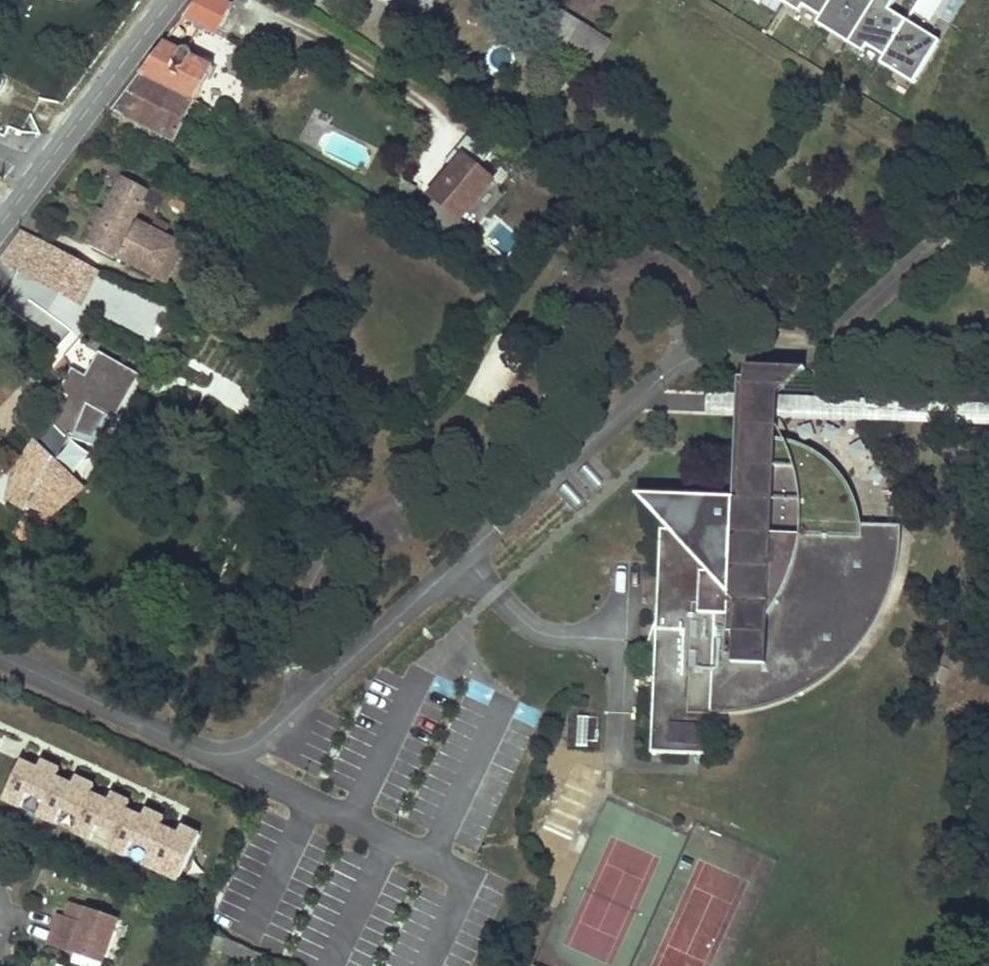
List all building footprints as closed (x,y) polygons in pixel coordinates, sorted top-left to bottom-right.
[(205,32),(216,36),(232,5),(220,0),(198,0),(182,20),(193,24),(193,25),(193,27),(193,30),(195,33),(196,34),(197,34),(198,34),(202,34),(205,32)] [(525,28),(578,59),(590,40),(595,33),(544,0),(525,28)] [(801,13),(805,7),(823,18),(819,24),(865,53),(869,46),(887,57),(883,64),(916,84),(939,46),(890,16),(893,11),(899,0),(879,0),(877,2),(875,6),(865,0),(780,0),(801,13)] [(916,11),(931,20),(944,0),(923,0),(916,11)] [(893,11),(890,16),(939,46),(942,42),(893,11)] [(578,59),(593,68),(604,49),(590,40),(578,59)] [(164,44),(139,76),(195,103),(211,67),(191,57),(191,55),(191,51),(189,48),(188,47),(187,47),(186,47),(182,47),(179,49),(178,51),(164,44)] [(139,76),(110,113),(177,147),(181,140),(175,137),(195,103),(139,76)] [(446,163),(452,168),(464,154),(480,167),(493,152),(469,133),(446,163)] [(480,167),(464,154),(452,168),(429,197),(474,232),(508,189),(480,167)] [(121,181),(87,247),(112,259),(127,231),(130,234),(117,259),(166,284),(184,246),(165,236),(170,228),(154,220),(149,229),(136,222),(134,223),(130,223),(141,203),(154,210),(168,189),(152,180),(145,194),(121,181)] [(196,207),(175,194),(168,206),(188,218),(196,207)] [(0,257),(0,300),(27,261),(32,262),(46,243),(20,230),(0,257)] [(54,249),(35,281),(78,303),(96,271),(54,249)] [(155,338),(168,311),(97,277),(84,304),(155,338)] [(98,449),(139,376),(77,342),(65,357),(72,370),(60,393),(69,399),(55,424),(69,438),(98,449)] [(741,500),(741,497),(741,496),(741,495),(741,494),(742,493),(742,492),(743,491),(743,490),(744,489),(745,489),(746,489),(747,488),(748,488),(749,488),(750,488),(751,488),(752,489),(753,489),(754,490),(755,490),(756,491),(756,492),(757,493),(757,494),(757,495),(757,496),(757,497),(757,500),(759,500),(761,447),(763,447),(763,444),(764,416),(765,406),(774,397),(804,369),(744,366),(743,396),(742,415),(738,499),(741,500)] [(24,382),(0,370),(0,405),(24,382)] [(743,396),(714,394),(713,406),(713,413),(742,415),(743,396)] [(19,479),(6,498),(26,511),(29,505),(50,517),(79,485),(54,461),(67,438),(54,425),(37,439),(13,475),(19,479)] [(763,444),(763,447),(767,447),(771,448),(774,449),(778,450),(781,451),(785,453),(788,454),(791,456),(795,457),(798,459),(801,461),(804,463),(807,466),(809,468),(812,470),(815,473),(817,475),(820,478),(822,481),(824,484),(826,488),(828,491),(830,494),(831,497),(833,500),(834,504),(835,507),(836,511),(837,514),(838,518),(839,521),(839,523),(855,524),(855,522),(854,518),(854,515),(852,511),(851,507),(850,503),(848,500),(847,496),(845,493),(843,490),(841,486),(839,483),(836,480),(834,477),(831,474),(829,471),(826,468),(823,466),(820,463),(817,461),(813,459),(810,457),(806,455),(803,453),(799,452),(796,450),(792,449),(788,448),(785,447),(781,446),(777,445),(773,445),(769,444),(765,444),(763,444)] [(711,709),(712,700),(714,700),(721,700),(728,700),(735,700),(742,699),(749,697),(756,696),(763,694),(769,692),(776,690),(783,687),(789,685),(795,681),(802,678),(808,674),(813,671),(819,666),(825,662),(830,658),(835,653),(838,650),(840,647),(845,642),(849,637),(854,631),(857,626),(861,620),(865,614),(868,607),(871,601),(874,594),(876,588),(878,581),(880,574),(882,568),(883,560),(884,553),(885,546),(885,539),(886,533),(885,526),(855,524),(839,523),(839,521),(838,518),(837,514),(836,511),(835,507),(834,504),(833,500),(831,497),(830,494),(828,491),(826,488),(824,484),(822,481),(820,478),(817,475),(815,473),(812,470),(809,468),(807,466),(804,463),(801,461),(798,459),(795,457),(791,456),(788,454),(785,453),(781,451),(778,450),(774,449),(771,448),(767,447),(763,447),(761,447),(759,500),(757,500),(757,497),(757,496),(757,495),(757,494),(757,493),(756,492),(756,491),(755,490),(754,490),(753,489),(752,489),(751,488),(750,488),(749,488),(748,488),(747,488),(746,489),(745,489),(744,489),(743,490),(743,491),(742,492),(742,493),(741,494),(741,495),(741,496),(741,497),(741,500),(738,499),(635,495),(661,522),(657,604),(661,605),(661,612),(656,621),(655,623),(653,629),(650,634),(649,639),(647,645),(646,650),(645,656),(645,660),(655,660),(654,665),(651,753),(687,755),(687,735),(697,735),(697,755),(709,756),(711,709)] [(845,642),(840,647),(838,650),(835,653),(830,658),(825,662),(819,666),(813,671),(808,674),(802,678),(795,681),(789,685),(783,687),(776,690),(769,692),(763,694),(756,696),(749,697),(742,699),(735,700),(728,700),(721,700),(714,700),(712,700),(711,709),(717,709),(724,709),(732,708),(739,708),(746,706),(754,705),(761,703),(768,701),(775,699),(782,696),(789,693),(795,690),(802,687),(808,683),(815,679),(821,675),(826,671),(832,666),(838,661),(843,656),(848,651),(853,645),(857,639),(862,633),(866,627),(870,621),(873,615),(877,608),(880,601),(882,594),(885,587),(887,580),(889,573),(890,566),(892,558),(892,551),(893,544),(893,537),(893,529),(893,526),(885,526),(886,533),(885,539),(885,546),(884,553),(883,560),(882,568),(880,574),(878,581),(876,588),(874,594),(871,601),(868,607),(865,614),(861,620),(857,626),(854,631),(849,637),(845,642)] [(578,715),(574,746),(586,747),(589,716),(578,715)] [(687,755),(697,755),(697,735),(687,735),(687,755)] [(19,759),(0,799),(0,801),(17,809),(19,807),(24,794),(40,802),(35,814),(33,817),(51,825),(53,822),(59,810),(76,818),(70,831),(69,833),(87,840),(88,838),(93,826),(111,834),(104,846),(103,849),(122,857),(123,854),(127,843),(145,850),(140,863),(139,865),(175,882),(198,830),(179,822),(175,831),(159,823),(162,813),(144,806),(139,815),(124,808),(128,799),(109,790),(105,799),(88,791),(92,782),(74,774),(70,782),(54,775),(58,766),(40,758),(35,767),(19,759)] [(24,794),(19,807),(35,814),(40,802),(24,794)] [(76,818),(59,810),(53,822),(70,831),(76,818)] [(111,834),(93,826),(88,838),(104,846),(111,834)] [(145,850),(127,843),(123,854),(140,863),(145,850)] [(56,912),(46,942),(103,961),(118,918),(68,902),(64,915),(56,912)] [(191,939),(245,965),(275,965),(276,963),(198,926),(191,939)]
